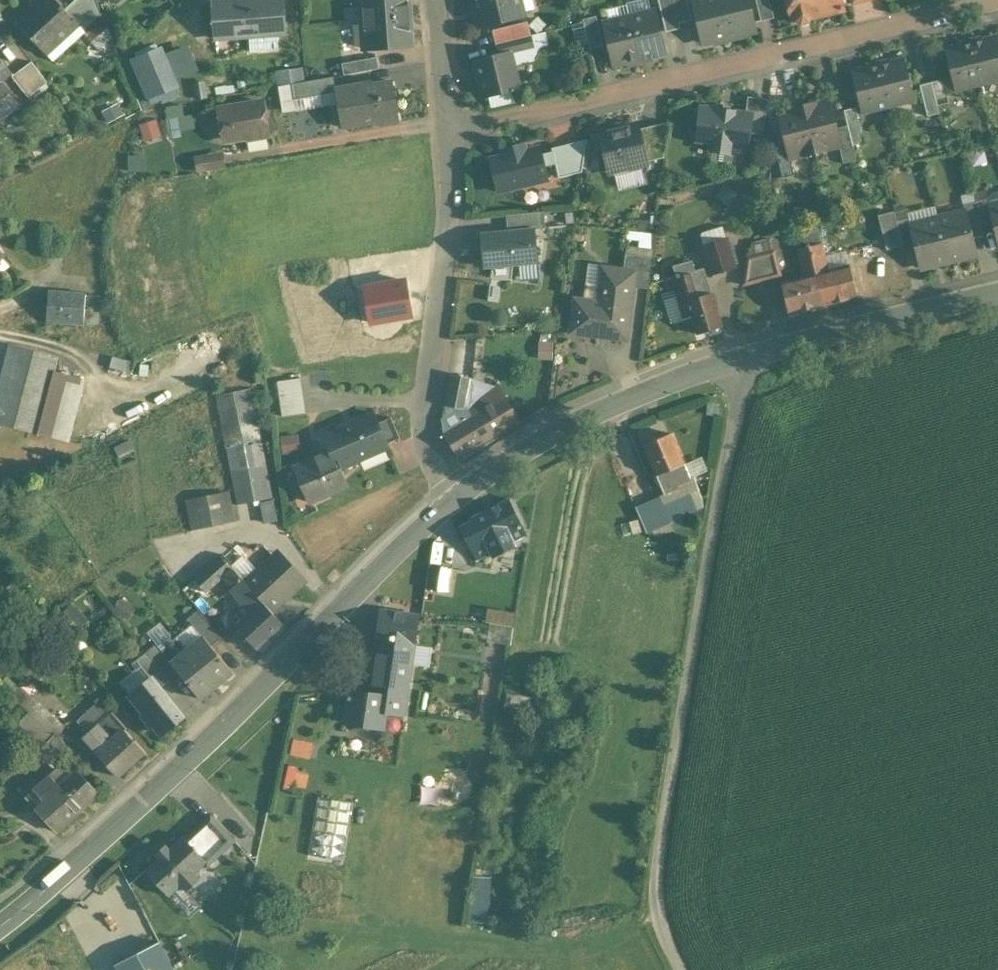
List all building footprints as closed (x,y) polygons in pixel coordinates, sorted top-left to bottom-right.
[(18,22),(46,53),(79,24),(57,0),(43,0),(18,22)] [(74,1),(93,21),(102,13),(96,0),(75,0),(74,1)] [(229,1),(213,2),(216,38),(286,33),(283,0),(229,0),(229,1)] [(364,4),(360,4),(361,19),(409,15),(408,0),(363,0),(364,4)] [(474,2),(480,26),(524,15),(520,0),(484,0),(474,2)] [(667,31),(681,28),(679,23),(673,0),(659,0),(667,31)] [(679,23),(693,20),(688,0),(673,0),(679,23)] [(704,43),(730,37),(721,0),(694,0),(704,43)] [(730,37),(755,31),(748,0),(721,0),(730,37)] [(770,0),(757,0),(762,21),(775,18),(770,0)] [(793,3),(789,4),(793,22),(797,21),(802,24),(810,22),(812,17),(844,9),(842,0),(793,0),(793,3)] [(655,10),(630,17),(640,58),(666,52),(655,10)] [(102,13),(93,21),(86,28),(99,46),(111,37),(102,13)] [(409,15),(361,19),(362,34),(366,34),(367,49),(411,45),(409,15)] [(596,16),(583,19),(590,48),(603,45),(596,16)] [(630,17),(604,23),(614,65),(640,58),(630,17)] [(529,23),(493,32),(496,44),(531,35),(529,23)] [(531,35),(496,44),(499,55),(511,52),(511,53),(535,48),(531,35)] [(972,43),(982,84),(997,80),(997,41),(997,37),(972,43)] [(972,43),(946,49),(950,64),(948,64),(950,76),(953,75),(957,90),(982,84),(972,43)] [(160,51),(132,62),(147,98),(176,86),(172,78),(194,68),(186,49),(164,59),(160,51)] [(511,52),(499,55),(476,61),(484,96),(519,87),(511,53),(511,52)] [(378,57),(342,63),(344,75),(380,68),(378,57)] [(10,93),(10,92),(0,81),(12,71),(0,58),(0,102),(10,93)] [(904,59),(878,65),(888,106),(914,100),(910,85),(913,85),(910,73),(907,74),(904,59)] [(32,61),(12,76),(28,97),(48,83),(32,61)] [(878,65),(853,71),(857,86),(854,87),(857,98),(860,97),(863,112),(888,106),(878,65)] [(949,103),(944,80),(932,83),(938,106),(949,103)] [(393,82),(360,88),(359,85),(336,89),(342,126),(376,120),(376,118),(398,114),(393,82)] [(932,83),(920,85),(928,117),(940,114),(938,106),(932,83)] [(0,102),(0,120),(19,103),(10,93),(0,102)] [(768,99),(748,96),(746,113),(752,114),(749,133),(763,135),(768,99)] [(829,99),(804,105),(815,152),(839,146),(841,146),(836,128),(829,99)] [(263,102),(219,109),(222,122),(227,125),(229,140),(268,133),(263,102)] [(168,132),(191,131),(190,104),(167,104),(168,132)] [(804,105),(778,111),(786,141),(790,158),(791,158),(815,152),(804,105)] [(856,107),(844,110),(848,125),(853,145),(865,142),(856,107)] [(746,113),(701,108),(697,140),(712,142),(711,150),(730,152),(731,144),(747,146),(749,133),(752,114),(746,113)] [(147,140),(163,135),(157,118),(142,123),(147,140)] [(669,122),(639,129),(647,162),(664,158),(669,122)] [(637,123),(600,132),(609,171),(617,169),(621,171),(636,168),(639,164),(647,162),(639,129),(637,123)] [(848,125),(836,128),(841,146),(839,146),(844,163),(856,160),(853,145),(848,125)] [(587,139),(552,148),(553,151),(541,154),(544,166),(556,163),(559,177),(582,172),(587,139)] [(790,158),(786,141),(774,143),(783,178),(795,175),(791,158),(790,158)] [(539,147),(526,150),(518,145),(503,149),(504,155),(491,158),(499,192),(547,180),(544,166),(541,154),(539,147)] [(222,154),(205,156),(207,169),(224,167),(222,154)] [(205,156),(196,158),(198,171),(207,169),(205,156)] [(736,191),(726,203),(736,211),(745,199),(736,191)] [(992,193),(988,198),(990,205),(989,205),(994,224),(997,242),(997,191),(992,193)] [(988,198),(976,202),(982,227),(994,224),(989,205),(990,205),(988,198)] [(976,202),(963,205),(965,211),(966,211),(970,230),(982,227),(976,202)] [(894,211),(878,215),(887,250),(903,246),(896,220),(896,221),(894,211)] [(965,211),(938,218),(948,258),(960,256),(960,258),(976,254),(970,230),(966,211),(965,211)] [(529,229),(481,234),(484,267),(492,266),(491,277),(512,280),(514,264),(538,262),(535,229),(545,228),(544,212),(528,213),(529,229)] [(909,218),(896,220),(903,246),(914,243),(910,224),(911,224),(909,218)] [(911,224),(910,224),(914,243),(920,268),(936,264),(935,261),(948,258),(938,218),(911,224)] [(818,228),(806,232),(809,246),(822,243),(818,228)] [(793,235),(797,249),(809,246),(806,232),(793,235)] [(727,237),(702,245),(711,275),(736,268),(727,237)] [(850,265),(828,270),(822,243),(809,246),(824,305),(858,296),(850,265)] [(804,276),(782,282),(789,313),(824,305),(809,246),(797,249),(804,276)] [(774,250),(747,257),(743,285),(744,285),(781,275),(774,250)] [(652,257),(626,253),(624,269),(636,271),(634,287),(648,288),(652,257)] [(692,260),(673,266),(676,276),(672,277),(684,319),(692,317),(697,334),(708,330),(711,333),(717,331),(719,327),(722,326),(712,293),(710,293),(702,268),(695,270),(692,260)] [(543,276),(542,263),(526,264),(527,277),(543,276)] [(600,302),(575,298),(570,333),(627,340),(634,287),(636,271),(624,269),(606,267),(603,290),(601,290),(600,302)] [(407,280),(363,287),(368,323),(412,317),(407,280)] [(87,294),(49,290),(47,322),(84,325),(85,323),(87,295),(87,294)] [(99,296),(87,295),(85,323),(98,324),(99,296)] [(456,343),(451,375),(472,379),(478,346),(456,343)] [(11,344),(0,386),(0,424),(38,434),(53,378),(58,357),(11,344)] [(136,363),(112,357),(109,369),(133,375),(136,363)] [(451,375),(445,405),(460,408),(468,404),(472,379),(451,375)] [(83,386),(53,378),(38,434),(69,442),(83,386)] [(300,378),(277,382),(282,417),(306,413),(300,378)] [(460,408),(459,409),(465,420),(504,396),(498,385),(468,404),(460,408)] [(251,389),(215,396),(231,476),(268,469),(251,389)] [(465,420),(444,433),(458,456),(518,420),(504,396),(465,420)] [(443,415),(444,433),(465,420),(459,409),(460,408),(445,405),(443,415)] [(331,452),(295,468),(310,502),(346,486),(339,469),(359,461),(357,457),(385,445),(387,449),(388,448),(386,444),(377,423),(373,413),(323,435),(331,452)] [(391,417),(377,423),(386,444),(400,438),(391,417)] [(284,451),(301,450),(300,433),(282,435),(284,451)] [(671,433),(659,438),(655,437),(650,439),(648,443),(644,445),(657,475),(684,464),(671,433)] [(684,464),(657,475),(665,494),(678,489),(677,484),(691,478),(684,464)] [(268,469),(231,476),(238,509),(261,504),(274,502),(268,469)] [(691,478),(677,484),(678,489),(665,494),(660,497),(671,522),(703,507),(691,478)] [(230,493),(185,502),(192,539),(238,529),(230,493)] [(660,497),(636,507),(647,533),(671,522),(660,497)] [(522,537),(527,535),(509,499),(473,517),(474,518),(460,525),(478,560),(492,553),(493,556),(524,540),(522,537)] [(278,521),(274,502),(261,504),(264,524),(278,521)] [(264,546),(257,546),(244,558),(258,572),(274,557),(264,546)] [(274,557),(258,572),(244,558),(232,570),(242,581),(270,612),(271,611),(301,583),(275,556),(274,557)] [(221,558),(194,580),(206,592),(222,579),(230,590),(242,581),(232,570),(221,558)] [(452,589),(454,564),(431,563),(430,588),(452,589)] [(270,612),(242,581),(230,590),(243,606),(239,609),(245,617),(235,626),(257,649),(283,625),(271,611),(270,612)] [(221,638),(198,610),(188,618),(203,637),(204,637),(211,646),(221,638)] [(418,616),(382,610),(378,637),(414,643),(418,616)] [(515,619),(491,613),(490,624),(513,627),(515,619)] [(230,633),(218,617),(210,623),(222,639),(230,633)] [(513,627),(490,624),(487,641),(510,644),(513,627)] [(211,646),(204,637),(203,637),(188,650),(216,685),(233,672),(211,646)] [(414,643),(378,637),(370,693),(367,709),(403,714),(414,643)] [(172,662),(157,644),(147,652),(169,680),(179,672),(171,663),(172,662)] [(216,685),(188,650),(172,662),(171,663),(179,672),(200,698),(216,685)] [(169,680),(147,652),(137,660),(151,678),(152,678),(160,687),(169,680)] [(335,681),(320,677),(317,690),(332,694),(335,681)] [(160,687),(152,678),(151,678),(130,695),(145,713),(143,715),(151,725),(153,723),(161,733),(183,716),(160,687)] [(38,703),(21,686),(12,697),(29,713),(38,703)] [(403,714),(367,709),(370,693),(342,690),(335,720),(401,728),(403,714)] [(127,728),(112,711),(110,713),(100,701),(78,721),(88,732),(83,737),(119,777),(145,753),(125,730),(127,728)] [(64,726),(38,703),(29,713),(54,736),(55,735),(64,726)] [(54,736),(29,713),(19,723),(58,758),(68,748),(55,735),(54,736)] [(317,739),(293,736),(291,752),(315,755),(317,739)] [(61,761),(53,771),(64,780),(72,770),(61,761)] [(50,776),(26,797),(57,831),(97,793),(76,770),(59,786),(50,776)] [(354,802),(317,797),(300,900),(337,906),(354,802)] [(183,835),(169,848),(166,844),(156,853),(159,857),(146,869),(146,871),(153,878),(169,896),(182,884),(187,890),(200,879),(194,872),(204,864),(203,858),(183,835)] [(491,881),(475,879),(470,922),(485,924),(491,881)] [(159,941),(114,964),(117,969),(174,969),(159,941)]
